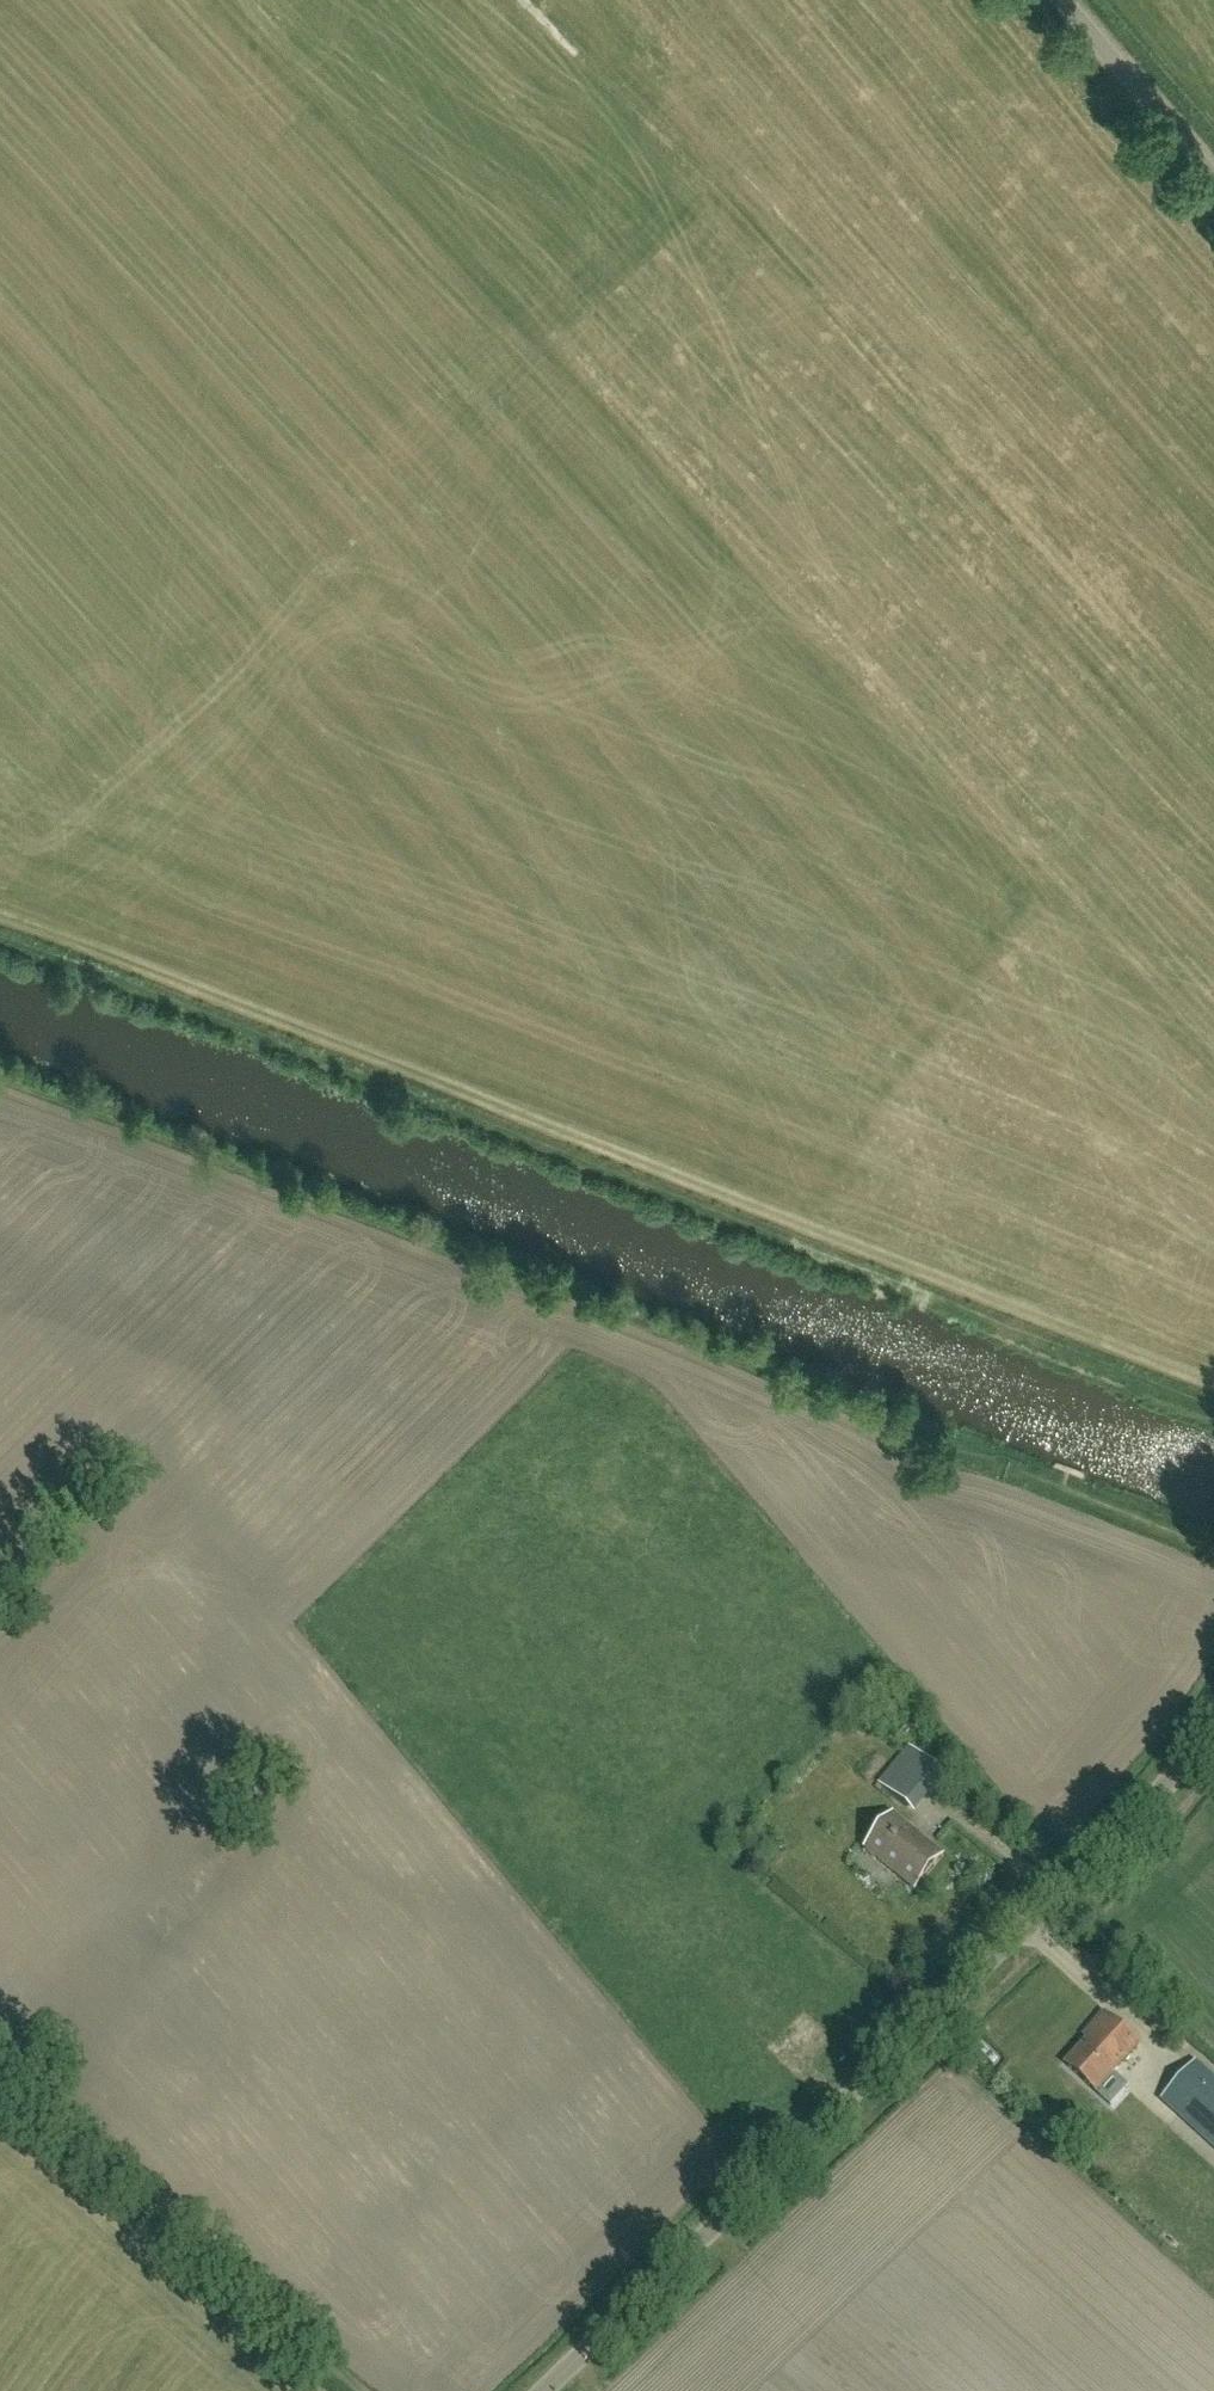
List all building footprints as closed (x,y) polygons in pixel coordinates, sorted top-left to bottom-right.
[(912,1806),(944,1770),(917,1745),(885,1782),(912,1806)] [(915,1890),(944,1855),(893,1814),(864,1848),(915,1890)] [(1088,2126),(1118,2154),(1154,2115),(1124,2088),(1123,2089),(1109,2076),(1137,2045),(1105,2015),(1092,2029),(1096,2033),(1067,2065),(1095,2090),(1096,2089),(1110,2102),(1088,2126)] [(1210,2079),(1179,2113),(1213,2144),(1213,2082),(1210,2079)]
